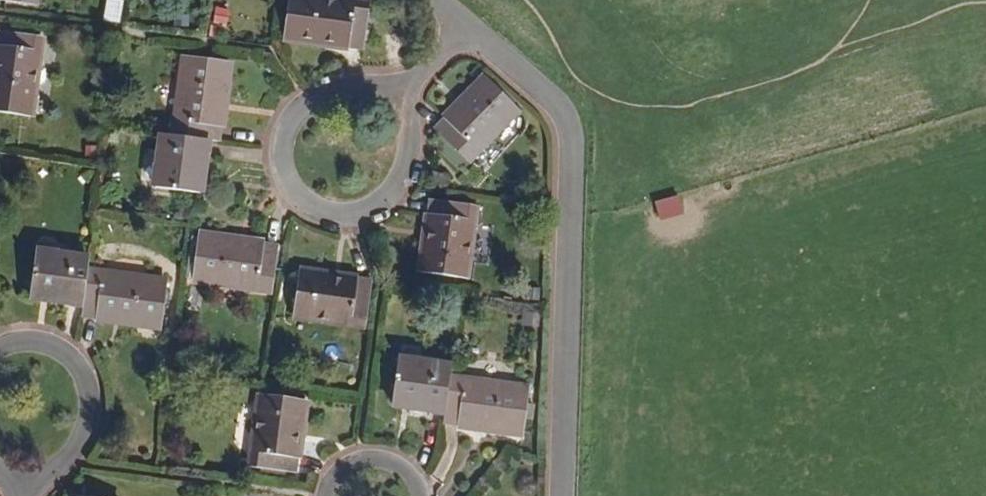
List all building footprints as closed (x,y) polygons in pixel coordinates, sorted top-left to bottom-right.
[(124,0),(106,0),(104,22),(122,23),(124,0)] [(364,0),(286,0),(283,32),(359,42),(364,0)] [(213,26),(227,28),(230,10),(215,8),(213,26)] [(37,32),(0,28),(0,107),(26,111),(37,32)] [(225,58),(182,53),(172,131),(202,134),(217,135),(225,58)] [(464,154),(515,102),(483,71),(433,123),(464,154)] [(195,187),(202,134),(172,131),(160,130),(154,182),(195,187)] [(462,271),(471,199),(427,194),(417,266),(462,271)] [(660,223),(685,217),(680,196),(655,203),(660,223)] [(268,285),(273,242),(196,231),(191,275),(268,285)] [(32,249),(27,294),(79,300),(83,268),(84,255),(32,249)] [(161,279),(83,268),(79,300),(77,312),(156,322),(161,279)] [(361,322),(367,276),(296,268),(291,313),(361,322)] [(394,357),(390,399),(442,406),(446,375),(448,363),(394,357)] [(525,384),(446,375),(442,406),(441,418),(519,428),(525,384)] [(291,469),(300,399),(257,393),(248,464),(291,469)]
